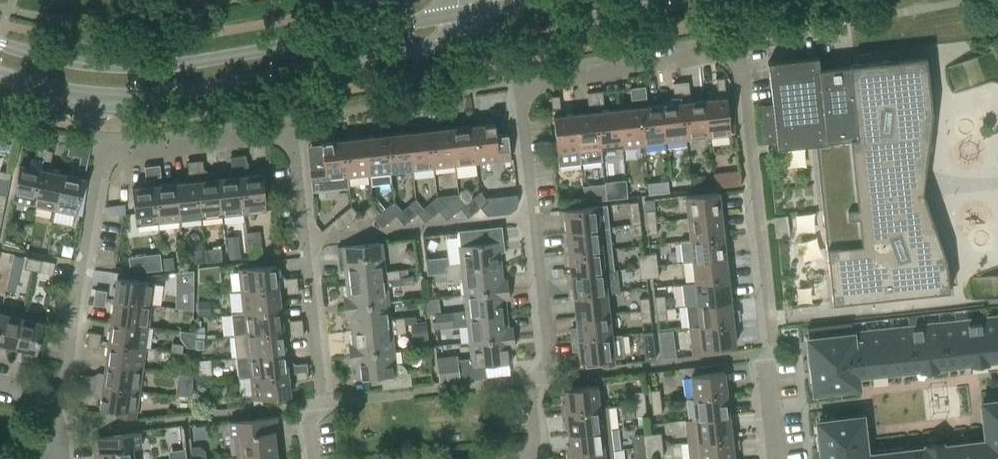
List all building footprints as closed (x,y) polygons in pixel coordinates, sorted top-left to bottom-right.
[(818,57),(768,62),(773,104),(758,105),(762,143),(777,142),(777,148),(817,144),(829,268),(830,268),(833,301),(894,295),(894,296),(936,292),(936,291),(949,290),(946,258),(924,196),(915,197),(916,184),(918,169),(924,170),(932,111),(931,111),(925,57),(892,61),(892,60),(849,65),(849,66),(819,69),(818,57)] [(717,91),(725,90),(724,78),(716,78),(717,91)] [(682,95),(683,102),(684,102),(688,140),(709,138),(705,100),(693,101),(690,93),(688,81),(682,82),(683,95),(682,95)] [(674,96),(682,95),(683,95),(682,82),(673,83),(674,96)] [(646,86),(639,87),(640,99),(647,99),(646,86)] [(631,100),(640,99),(639,87),(630,88),(631,100)] [(603,91),(596,92),(597,104),(604,103),(603,91)] [(588,105),(597,104),(596,92),(587,93),(588,105)] [(552,109),(560,108),(559,96),(551,97),(552,109)] [(726,97),(705,100),(709,138),(730,135),(726,97)] [(684,102),(683,102),(663,104),(667,142),(688,140),(684,102)] [(663,104),(641,107),(645,145),(667,142),(663,104)] [(641,107),(619,109),(623,147),(645,145),(641,107)] [(619,109),(598,112),(602,150),(623,147),(619,109)] [(598,112),(576,114),(581,152),(582,163),(603,161),(602,150),(598,112)] [(553,117),(558,155),(559,166),(581,163),(580,152),(581,152),(576,114),(553,117)] [(477,163),(499,161),(511,159),(508,134),(496,135),(495,123),(473,126),(477,163)] [(473,126),(452,128),(456,165),(477,163),(473,126)] [(452,128),(430,130),(434,168),(456,165),(452,128)] [(430,130),(409,133),(412,170),(434,168),(430,130)] [(409,133),(387,135),(391,172),(412,170),(409,133)] [(369,175),(370,175),(371,185),(392,183),(391,172),(387,135),(365,138),(369,175)] [(365,138),(344,140),(348,177),(369,175),(365,138)] [(348,177),(344,140),(322,142),(324,168),(310,170),(312,191),(349,187),(348,177)] [(69,145),(68,154),(80,157),(88,158),(89,148),(90,148),(91,147),(69,145)] [(35,159),(42,161),(45,149),(38,148),(35,159)] [(53,151),(45,149),(42,161),(50,163),(53,151)] [(246,155),(239,156),(240,168),(247,167),(246,155)] [(231,169),(240,168),(239,156),(230,157),(231,169)] [(88,158),(80,157),(78,169),(86,170),(88,158)] [(202,218),(223,216),(219,178),(208,180),(207,174),(204,172),(203,160),(195,161),(202,218)] [(180,221),(202,218),(195,161),(187,162),(189,174),(186,177),(187,182),(176,183),(180,221)] [(33,206),(41,169),(19,164),(12,201),(33,206)] [(160,165),(152,166),(153,178),(161,177),(160,165)] [(143,182),(143,187),(132,188),(136,225),(158,223),(154,186),(153,178),(152,166),(144,167),(146,178),(143,182)] [(33,206),(55,210),(62,173),(41,169),(33,206)] [(11,173),(0,170),(0,179),(10,181),(11,173)] [(740,171),(727,172),(728,186),(742,184),(740,171)] [(84,178),(62,173),(55,210),(76,215),(84,178)] [(262,174),(241,176),(245,213),(266,211),(262,174)] [(692,176),(693,190),(706,188),(706,175),(692,176)] [(241,176),(219,178),(223,216),(245,213),(241,176)] [(176,183),(154,186),(158,223),(180,221),(176,183)] [(495,194),(503,203),(509,198),(501,189),(495,194)] [(488,201),(480,191),(474,197),(481,206),(488,201)] [(685,197),(688,217),(721,214),(719,194),(719,192),(685,196),(685,197)] [(460,208),(466,203),(458,194),(452,199),(460,208)] [(445,205),(437,196),(431,201),(439,211),(445,205)] [(423,208),(415,198),(409,204),(417,213),(423,208)] [(394,201),(388,206),(396,215),(402,210),(394,201)] [(380,213),(373,203),(366,209),(374,218),(380,213)] [(564,212),(566,231),(610,226),(607,204),(563,209),(564,212)] [(353,220),(359,215),(351,206),(345,211),(353,220)] [(647,222),(656,221),(655,210),(645,211),(647,222)] [(631,224),(641,223),(639,211),(630,212),(631,224)] [(688,217),(690,239),(723,235),(721,214),(688,217)] [(788,215),(773,216),(775,236),(790,235),(788,215)] [(656,221),(647,222),(648,235),(657,234),(656,221)] [(641,223),(631,224),(632,236),(642,235),(641,223)] [(566,231),(568,253),(602,249),(612,248),(610,226),(566,231)] [(448,272),(501,266),(500,252),(505,251),(502,228),(458,233),(461,265),(448,266),(447,260),(426,262),(427,277),(436,276),(435,273),(448,272)] [(690,239),(681,240),(683,261),(692,260),(726,257),(723,235),(690,239)] [(400,277),(399,269),(385,271),(383,254),(381,254),(380,242),(337,247),(340,269),(345,269),(346,283),(400,277)] [(205,249),(206,262),(222,260),(221,248),(205,249)] [(569,253),(571,274),(604,270),(614,269),(612,248),(602,249),(568,253),(569,253)] [(160,253),(129,255),(130,270),(161,269),(160,253)] [(647,254),(648,265),(658,264),(656,253),(647,254)] [(14,254),(6,289),(16,291),(23,257),(14,254)] [(639,267),(648,265),(647,254),(638,255),(639,267)] [(31,270),(34,258),(27,257),(24,269),(31,270)] [(692,260),(695,282),(728,278),(726,257),(692,260)] [(34,258),(31,270),(40,272),(42,260),(34,258)] [(52,275),(54,263),(42,260),(40,272),(52,275)] [(648,265),(650,278),(659,277),(658,264),(648,265)] [(198,268),(198,282),(221,280),(219,265),(198,268)] [(239,269),(241,292),(278,288),(278,287),(286,287),(298,286),(297,277),(285,278),(282,276),(282,275),(277,276),(276,265),(239,269)] [(648,265),(639,267),(640,279),(650,278),(648,265)] [(503,280),(501,266),(448,272),(435,273),(436,276),(436,281),(462,278),(464,295),(509,290),(508,279),(503,280)] [(571,274),(573,296),(607,292),(607,294),(619,292),(617,269),(614,270),(614,269),(604,270),(571,274)] [(343,298),(344,307),(389,303),(387,286),(413,283),(412,275),(400,277),(346,283),(348,297),(343,298)] [(974,300),(997,297),(997,276),(972,278),(974,300)] [(117,278),(114,300),(151,305),(154,283),(117,278)] [(728,278),(695,282),(695,283),(683,284),(686,305),(687,305),(730,300),(728,278)] [(176,286),(176,308),(193,310),(193,286),(176,286)] [(299,292),(298,286),(286,287),(287,294),(299,292)] [(241,292),(243,313),(281,309),(278,288),(241,292)] [(95,289),(94,297),(106,299),(107,291),(95,289)] [(510,299),(509,290),(464,295),(466,310),(453,312),(453,319),(453,320),(507,314),(505,299),(510,299)] [(607,294),(607,292),(573,296),(576,317),(609,313),(607,294)] [(656,308),(666,307),(664,296),(655,297),(656,308)] [(105,306),(106,299),(94,297),(93,305),(105,306)] [(641,310),(650,309),(649,297),(639,298),(641,310)] [(114,300),(111,321),(148,326),(151,305),(114,300)] [(733,321),(730,300),(687,305),(690,326),(733,321)] [(389,303),(344,307),(345,317),(350,317),(352,331),(405,325),(416,324),(415,316),(404,317),(391,319),(389,303)] [(666,307),(656,308),(657,321),(667,320),(666,307)] [(15,347),(22,312),(0,308),(0,309),(0,344),(15,347)] [(288,318),(282,318),(281,309),(243,313),(232,314),(234,336),(303,329),(302,320),(290,321),(288,318)] [(650,309),(641,310),(642,322),(651,321),(650,309)] [(45,318),(22,312),(15,347),(37,352),(45,318)] [(573,339),(578,339),(611,335),(609,313),(576,317),(577,328),(572,329),(573,339)] [(508,328),(507,314),(453,320),(453,319),(433,321),(434,331),(468,327),(470,342),(514,338),(513,327),(508,328)] [(982,319),(987,359),(997,358),(997,317),(982,319)] [(982,319),(956,322),(961,362),(971,361),(971,363),(987,362),(987,359),(982,319)] [(111,321),(108,343),(145,348),(148,326),(111,321)] [(733,321),(690,326),(693,356),(728,352),(727,345),(736,344),(733,322),(733,321)] [(851,322),(807,327),(812,366),(856,361),(853,334),(851,322)] [(956,322),(941,324),(945,364),(961,362),(956,322)] [(941,324),(925,326),(930,368),(937,367),(937,365),(945,364),(941,324)] [(348,345),(349,355),(394,350),(392,334),(406,332),(405,325),(352,331),(353,345),(348,345)] [(925,326),(910,328),(914,368),(921,367),(921,369),(930,368),(925,326)] [(910,328),(894,329),(899,369),(914,368),(910,328)] [(289,341),(293,337),(304,335),(303,329),(234,336),(236,358),(286,352),(284,341),(289,341)] [(894,329),(868,332),(873,376),(888,374),(888,371),(899,369),(894,329)] [(89,332),(88,340),(100,342),(101,334),(89,332)] [(643,333),(645,353),(655,352),(652,333),(652,332),(643,333)] [(868,332),(853,334),(856,361),(857,374),(871,372),(872,376),(873,376),(868,332)] [(578,339),(573,339),(574,349),(579,348),(580,361),(583,361),(584,368),(615,364),(614,358),(625,357),(622,334),(611,335),(578,339)] [(459,366),(438,369),(439,382),(460,380),(485,377),(484,365),(512,362),(510,347),(515,347),(514,338),(470,342),(471,358),(458,360),(459,366)] [(99,349),(100,342),(88,340),(87,347),(99,349)] [(108,343),(105,364),(142,369),(145,348),(108,343)] [(410,372),(408,372),(406,369),(404,365),(400,363),(395,363),(394,350),(349,355),(350,365),(355,364),(357,379),(381,376),(382,388),(412,385),(410,372)] [(288,374),(296,373),(308,371),(307,363),(295,364),(292,362),(292,361),(287,362),(286,352),(236,358),(239,378),(250,377),(250,378),(288,374)] [(856,361),(812,366),(815,392),(859,387),(857,374),(856,361)] [(99,374),(95,377),(83,375),(82,383),(139,391),(142,369),(105,364),(104,375),(99,374)] [(309,378),(308,371),(296,373),(297,380),(309,378)] [(691,376),(693,397),(727,393),(724,373),(725,373),(724,371),(691,375),(691,376)] [(290,395),(288,374),(250,378),(253,399),(290,395)] [(99,407),(117,410),(116,415),(136,418),(139,391),(82,383),(81,390),(93,392),(93,393),(97,394),(101,394),(99,407)] [(599,408),(597,387),(597,385),(563,389),(563,391),(564,391),(566,411),(599,408)] [(651,402),(661,401),(660,389),(650,390),(651,402)] [(636,404),(645,402),(644,391),(634,392),(636,404)] [(693,397),(696,419),(729,416),(727,394),(727,393),(693,397)] [(661,401),(651,402),(653,414),(662,413),(661,401)] [(982,403),(985,429),(997,428),(997,401),(982,403)] [(645,402),(636,404),(637,416),(647,415),(645,402)] [(609,406),(599,408),(566,411),(568,433),(612,428),(609,406)] [(236,435),(238,457),(276,454),(275,440),(279,439),(279,438),(275,439),(274,431),(278,430),(277,416),(229,421),(231,436),(236,435)] [(736,436),(732,436),(729,416),(696,419),(686,420),(688,442),(736,436)] [(862,417),(818,422),(821,448),(865,443),(862,417)] [(568,433),(571,454),(614,450),(612,428),(568,433)] [(985,429),(987,441),(988,455),(997,454),(997,428),(985,429)] [(136,446),(141,446),(139,432),(92,438),(94,452),(98,451),(99,458),(138,458),(136,446)] [(652,433),(653,445),(662,444),(661,432),(652,433)] [(653,445),(652,433),(642,434),(644,446),(653,445)] [(734,458),(733,448),(738,448),(737,440),(736,436),(688,442),(690,458),(725,458),(734,458)] [(972,443),(974,458),(989,458),(988,455),(987,441),(972,443)] [(821,448),(822,458),(867,458),(866,455),(865,443),(821,448)] [(956,445),(958,458),(974,458),(972,443),(956,445)] [(653,445),(654,457),(664,456),(662,444),(653,445)] [(915,450),(916,458),(942,458),(940,444),(926,446),(926,448),(915,450)] [(940,444),(942,458),(958,458),(956,445),(942,447),(942,444),(940,444)] [(654,457),(653,445),(644,446),(645,458),(654,457)] [(888,449),(889,458),(916,458),(915,450),(904,451),(904,447),(888,449)] [(866,455),(867,458),(889,458),(888,449),(875,450),(876,454),(866,455)] [(571,455),(571,458),(615,458),(614,450),(571,454),(571,455)]
